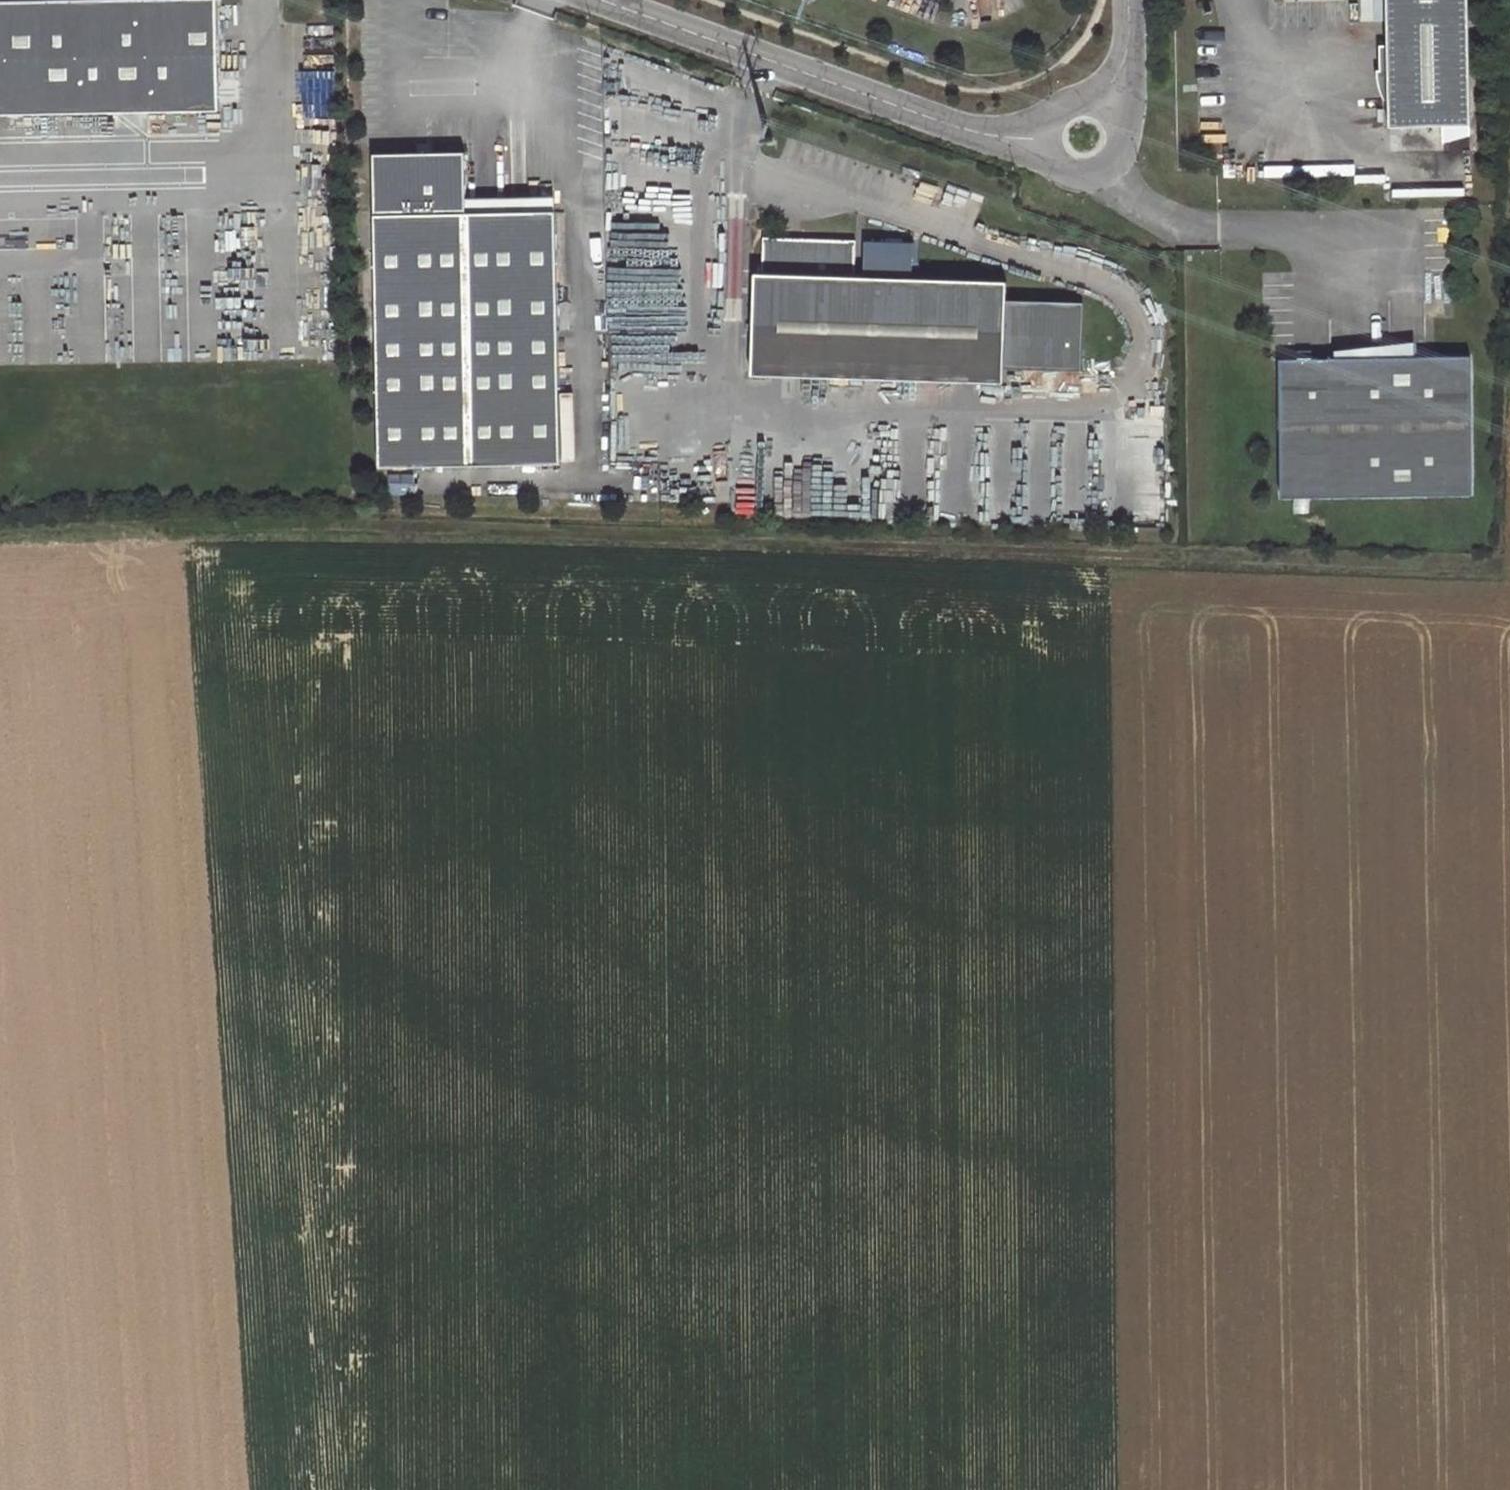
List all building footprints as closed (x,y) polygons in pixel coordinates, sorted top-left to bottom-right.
[(219,110),(217,0),(0,0),(0,114),(219,110)] [(1465,0),(1386,0),(1389,120),(1468,119),(1465,0)] [(468,148),(377,149),(380,462),(559,460),(557,209),(469,210),(468,148)] [(755,273),(752,373),(1002,382),(1003,368),(1080,370),(1082,303),(1005,300),(1006,281),(854,276),(855,258),(762,254),(762,273),(755,273)] [(1282,429),(1283,497),(1473,496),(1472,358),(1313,359),(1313,351),(1300,351),(1300,359),(1281,359),(1281,429),(1282,429)] [(819,383),(819,397),(862,397),(862,383),(819,383)]
